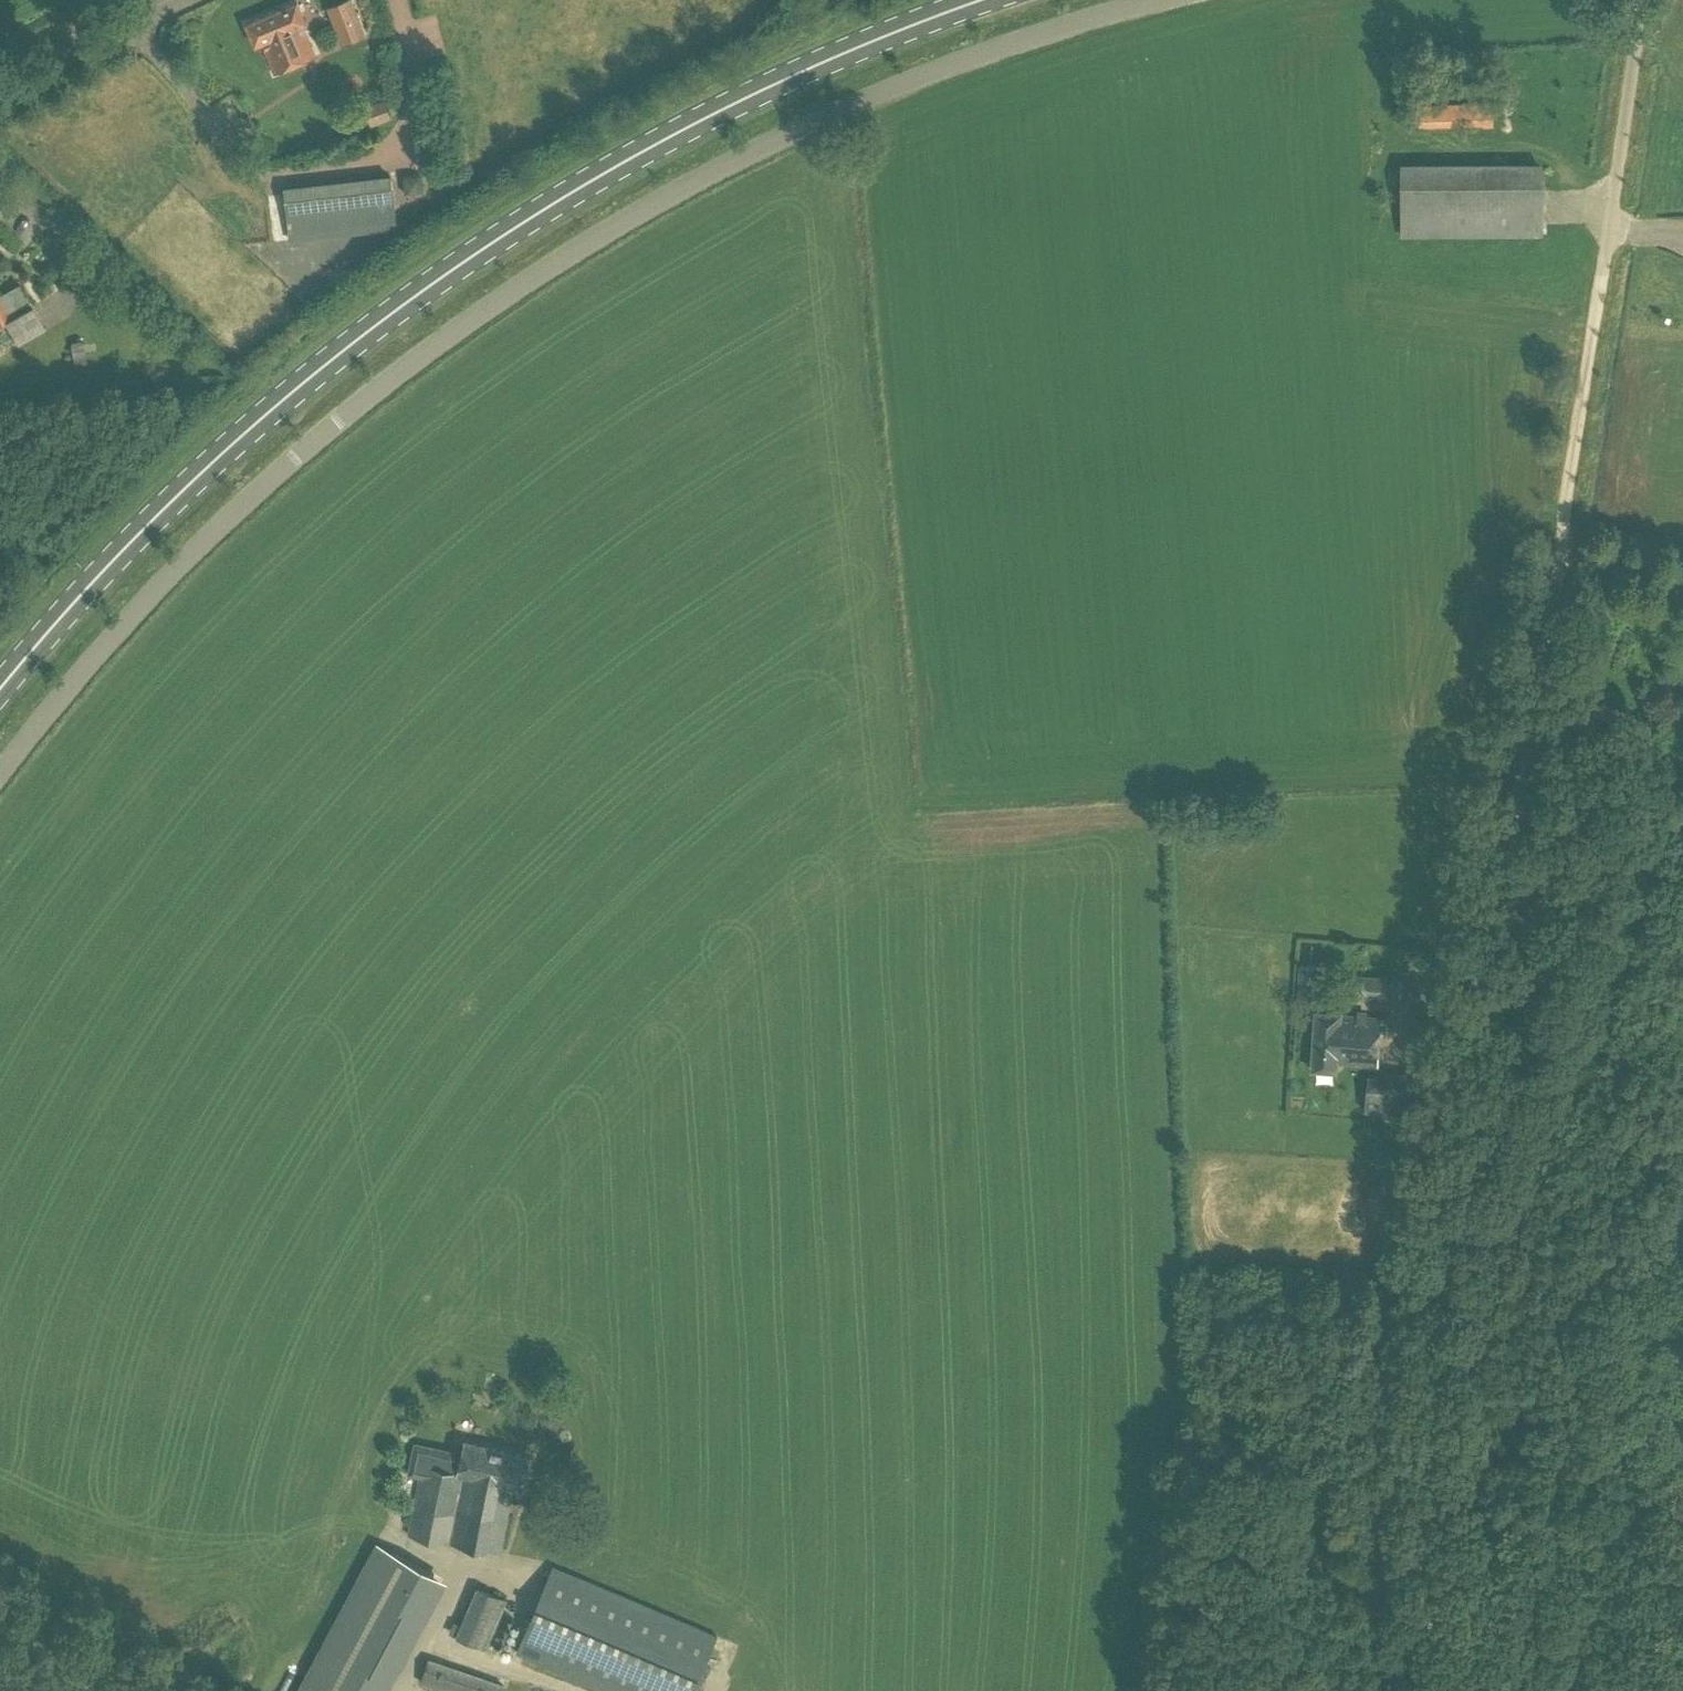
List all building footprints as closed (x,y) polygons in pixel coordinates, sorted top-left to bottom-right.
[(367,37),(353,0),(345,0),(326,8),(341,47),(367,37)] [(275,74),(316,57),(302,26),(307,24),(298,2),(246,24),(255,46),(262,43),(275,74)] [(371,126),(392,119),(386,99),(364,106),(371,126)] [(1493,128),(1492,103),(1418,105),(1419,128),(1483,126),(1483,129),(1493,128)] [(1401,236),(1543,235),(1543,168),(1401,169),(1401,236)] [(287,221),(395,209),(391,174),(285,186),(287,221)] [(19,284),(0,294),(0,325),(4,322),(17,345),(45,329),(19,284)] [(74,365),(86,363),(87,363),(83,340),(70,343),(74,365)] [(1386,999),(1387,977),(1355,975),(1354,997),(1386,999)] [(1317,1013),(1313,1060),(1313,1069),(1336,1071),(1336,1062),(1377,1065),(1381,1019),(1341,1016),(1341,1015),(1317,1013)] [(1409,1115),(1413,1077),(1385,1075),(1385,1082),(1367,1080),(1364,1111),(1409,1115)] [(523,1489),(530,1458),(466,1441),(463,1454),(416,1444),(409,1473),(421,1476),(409,1535),(501,1553),(514,1487),(523,1489)] [(358,1585),(412,1615),(434,1574),(379,1545),(358,1585)] [(717,1636),(554,1567),(518,1652),(609,1690),(694,1690),(717,1636)] [(456,1623),(451,1634),(486,1649),(507,1600),(479,1588),(463,1626),(456,1623)] [(506,1680),(432,1655),(422,1683),(445,1690),(502,1690),(506,1680)]
